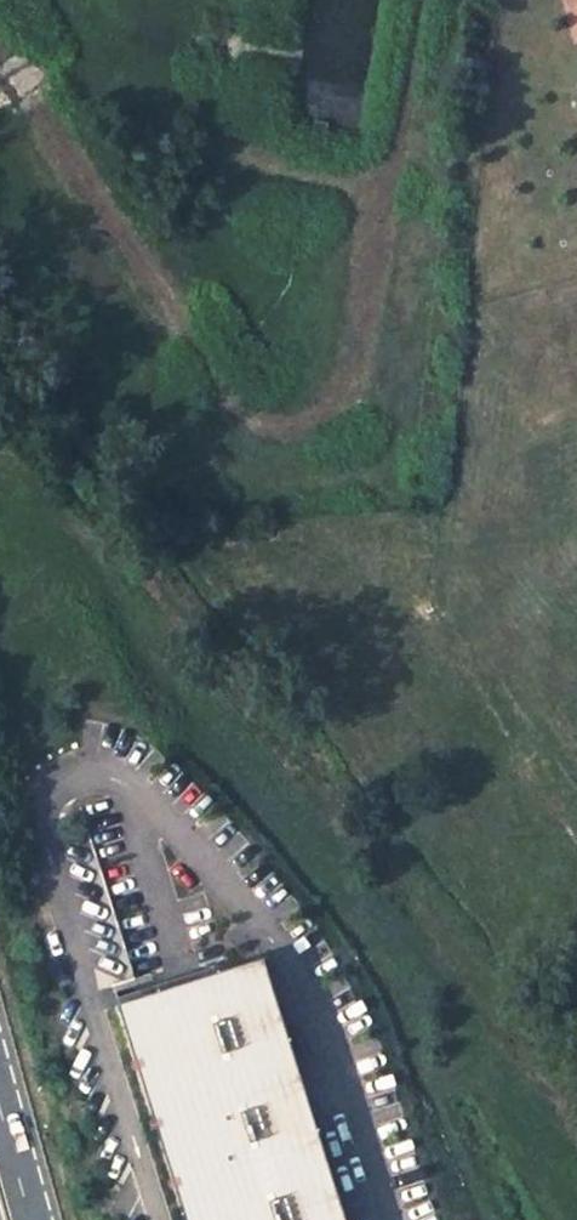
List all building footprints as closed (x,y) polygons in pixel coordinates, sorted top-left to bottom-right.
[(264,961),(118,1007),(185,1219),(346,1219),(264,961)]
